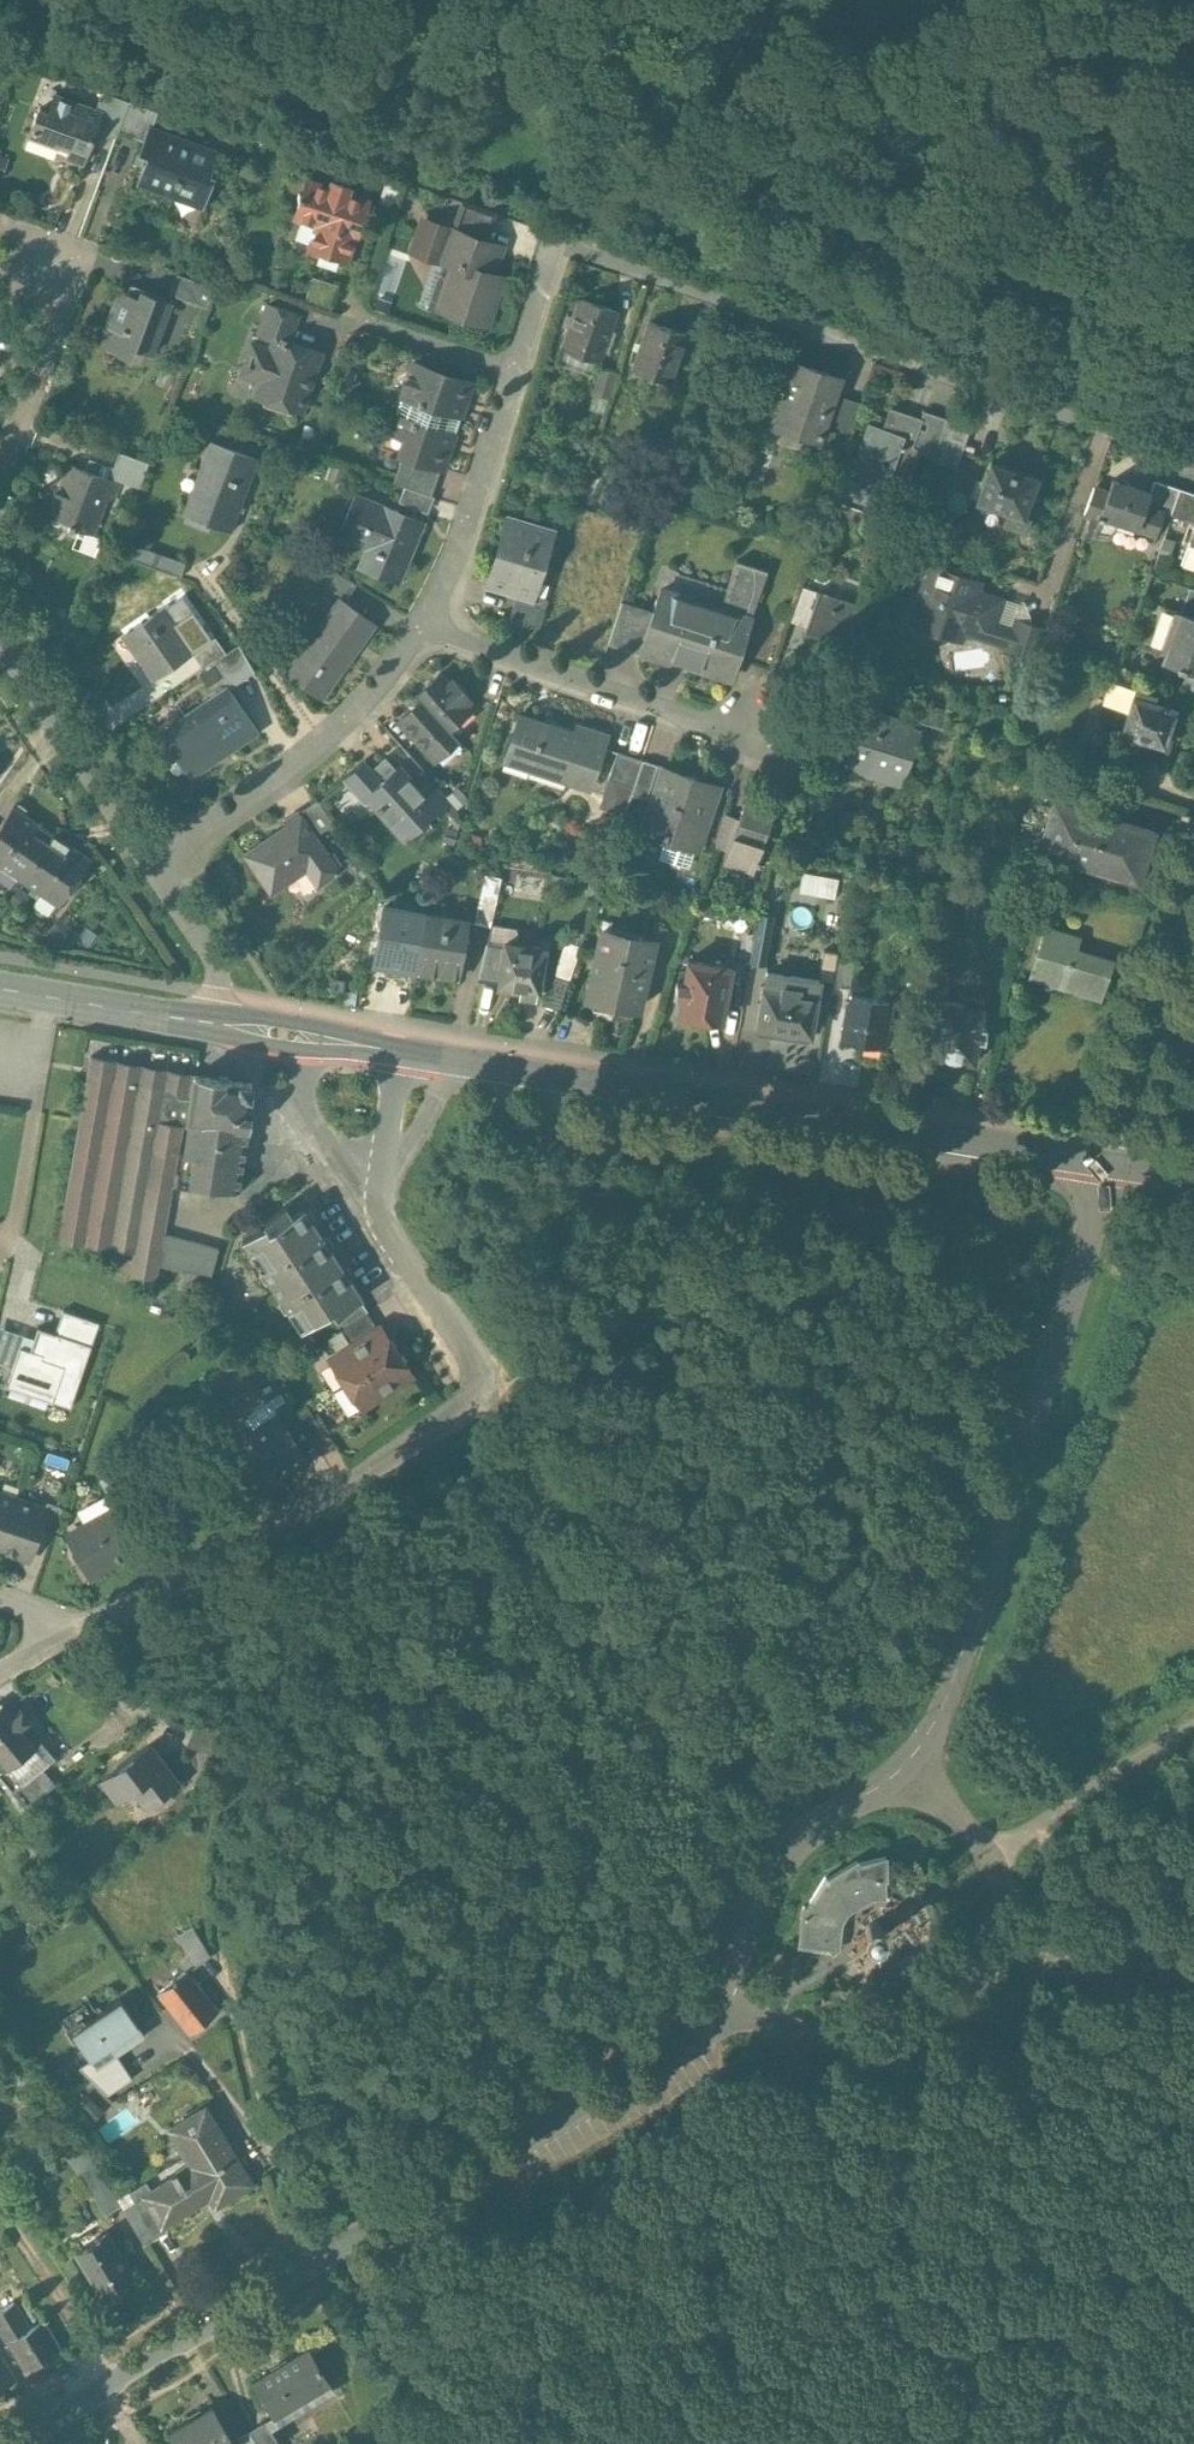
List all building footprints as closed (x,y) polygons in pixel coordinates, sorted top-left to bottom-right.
[(130,101),(102,90),(96,108),(102,110),(96,126),(117,134),(119,130),(130,101)] [(96,108),(55,94),(49,111),(40,108),(30,135),(26,147),(54,157),(58,146),(85,156),(96,126),(102,110),(96,108)] [(158,111),(130,101),(119,130),(145,139),(148,132),(150,132),(158,111)] [(150,132),(148,132),(145,139),(139,153),(148,156),(137,183),(203,209),(215,177),(208,175),(217,151),(183,138),(181,144),(150,132)] [(351,186),(332,180),(330,187),(308,180),(302,196),(300,195),(298,200),(301,200),(295,217),(318,224),(310,247),(347,259),(360,227),(358,226),(369,200),(348,193),(351,186)] [(400,185),(385,180),(377,202),(392,208),(400,185)] [(494,213),(463,202),(454,229),(485,240),(494,213)] [(454,229),(426,220),(416,250),(454,263),(441,302),(489,318),(503,277),(493,274),(502,246),(485,240),(454,229)] [(214,287),(178,274),(171,294),(207,307),(214,287)] [(339,285),(314,276),(305,301),(330,310),(339,285)] [(148,303),(141,300),(141,298),(119,290),(99,343),(121,351),(124,343),(153,354),(172,303),(151,295),(148,303)] [(616,311),(579,299),(558,361),(583,369),(587,357),(599,361),(616,311)] [(298,314),(268,304),(259,333),(275,338),(275,336),(289,341),(298,314)] [(687,336),(650,323),(634,367),(671,380),(687,336)] [(289,341),(275,336),(275,338),(271,350),(264,347),(258,350),(251,371),(254,377),(261,379),(256,396),(301,411),(321,352),(289,341)] [(472,382),(413,362),(409,375),(402,378),(405,386),(396,412),(455,432),(472,382)] [(840,378),(795,363),(784,393),(793,396),(783,425),(813,435),(810,445),(828,452),(834,432),(823,428),(832,402),(840,378)] [(617,374),(601,369),(594,394),(610,399),(617,374)] [(859,411),(832,402),(823,428),(834,432),(828,452),(844,457),(859,411)] [(885,430),(871,425),(854,477),(877,485),(870,503),(892,511),(899,493),(904,494),(921,443),(920,443),(927,423),(892,411),(885,430)] [(455,432),(396,412),(389,432),(408,439),(403,455),(441,468),(443,468),(455,432)] [(947,422),(930,416),(927,423),(920,443),(921,443),(936,449),(937,449),(941,436),(942,436),(947,422)] [(942,436),(941,436),(937,449),(936,449),(932,461),(957,470),(965,444),(942,436)] [(260,460),(212,441),(183,515),(230,534),(260,460)] [(149,463),(120,452),(114,467),(114,468),(130,474),(126,483),(140,488),(149,463)] [(441,468),(403,455),(393,483),(406,487),(432,496),(441,468)] [(114,467),(90,458),(86,470),(112,480),(113,478),(126,483),(130,474),(114,468),(114,467)] [(86,470),(70,464),(62,486),(54,490),(57,498),(54,508),(55,511),(56,511),(68,515),(66,521),(70,522),(68,527),(73,529),(74,527),(86,532),(87,529),(89,530),(93,531),(95,526),(96,526),(106,498),(113,501),(120,483),(112,480),(86,470)] [(1010,472),(990,465),(976,505),(1008,516),(1004,528),(1025,536),(1030,521),(1027,520),(1040,482),(1017,475),(1018,474),(1010,471),(1010,472)] [(1149,495),(1115,483),(1113,482),(1109,495),(1094,490),(1085,517),(1092,520),(1087,533),(1107,541),(1113,522),(1119,524),(1121,519),(1138,525),(1137,530),(1138,531),(1137,532),(1157,539),(1165,517),(1165,516),(1146,510),(1151,495),(1150,495),(1149,495)] [(1181,492),(1154,483),(1150,495),(1151,495),(1146,510),(1165,516),(1165,517),(1171,519),(1181,492)] [(432,496),(406,487),(400,502),(426,512),(432,496)] [(1181,492),(1171,519),(1193,527),(1193,496),(1181,492)] [(423,524),(356,496),(338,539),(366,551),(358,569),(397,586),(423,524)] [(554,533),(507,519),(487,584),(517,593),(534,598),(534,596),(554,533)] [(1189,550),(1183,569),(1193,573),(1193,534),(1189,550)] [(155,552),(129,543),(124,557),(150,566),(155,552)] [(187,563),(155,552),(150,566),(181,578),(187,563)] [(722,613),(660,593),(651,620),(640,653),(668,662),(668,663),(684,668),(685,665),(731,680),(766,574),(738,565),(722,613)] [(977,583),(938,570),(931,586),(925,583),(920,599),(926,601),(921,617),(932,622),(928,634),(956,643),(960,632),(977,638),(982,624),(993,628),(1001,604),(973,595),(977,583)] [(357,585),(334,571),(326,585),(348,599),(357,585)] [(1191,591),(1182,616),(1193,619),(1193,592),(1191,591)] [(534,598),(517,593),(509,622),(539,631),(548,601),(534,596),(534,598)] [(855,608),(819,596),(820,593),(818,593),(804,635),(806,635),(807,630),(850,644),(848,650),(850,650),(859,625),(850,622),(855,608)] [(182,597),(163,610),(175,627),(194,614),(182,597)] [(340,600),(298,657),(315,669),(314,670),(319,673),(332,682),(374,626),(340,600)] [(651,620),(619,609),(608,646),(639,656),(640,653),(651,620)] [(163,610),(125,637),(137,654),(144,649),(161,675),(190,655),(193,653),(175,627),(163,610)] [(1176,614),(1163,654),(1181,659),(1179,668),(1178,671),(1185,673),(1186,672),(1193,675),(1193,619),(1182,616),(1176,614)] [(1046,632),(1017,623),(1007,652),(1035,662),(1046,632)] [(193,653),(190,655),(200,671),(215,661),(225,654),(214,638),(193,653)] [(225,654),(215,661),(232,685),(252,673),(239,644),(225,654)] [(449,686),(439,675),(416,695),(421,700),(449,730),(471,711),(465,704),(470,699),(454,681),(449,686)] [(225,690),(186,716),(188,719),(165,735),(177,753),(175,754),(176,757),(179,755),(193,776),(211,764),(208,760),(252,730),(225,690)] [(1155,697),(1137,691),(1124,734),(1155,743),(1153,749),(1162,752),(1169,748),(1172,738),(1166,736),(1174,711),(1153,705),(1155,697)] [(476,706),(470,699),(465,704),(471,711),(476,706)] [(449,730),(421,700),(399,720),(436,761),(459,740),(449,730)] [(948,713),(916,703),(911,720),(942,730),(948,713)] [(887,719),(864,712),(844,770),(867,778),(870,770),(904,782),(919,736),(885,724),(887,719)] [(574,735),(545,726),(546,723),(520,715),(505,760),(530,769),(532,764),(592,784),(608,736),(577,726),(574,735)] [(643,761),(618,753),(608,780),(633,788),(643,761)] [(1143,781),(1147,767),(1115,757),(1111,771),(1119,774),(1143,781)] [(421,794),(398,768),(395,770),(386,760),(373,772),(365,763),(347,780),(365,800),(367,798),(404,840),(435,813),(436,811),(421,794)] [(633,788),(631,795),(647,800),(658,766),(643,761),(633,788)] [(718,787),(663,768),(642,832),(665,840),(660,854),(663,859),(685,867),(690,864),(695,850),(697,850),(718,787)] [(1143,781),(1119,774),(1115,787),(1139,794),(1143,781)] [(633,788),(608,780),(599,808),(624,816),(631,795),(633,788)] [(453,803),(434,782),(421,794),(436,811),(435,813),(438,817),(453,803)] [(728,850),(724,863),(753,873),(757,863),(759,864),(760,860),(758,859),(778,800),(748,790),(739,818),(728,850)] [(334,825),(317,800),(299,813),(315,837),(334,825)] [(1153,833),(1054,801),(1038,850),(1137,882),(1153,833)] [(13,806),(0,825),(0,866),(2,868),(21,881),(54,835),(13,806)] [(298,813),(284,822),(288,828),(263,845),(262,843),(244,855),(271,894),(290,881),(288,880),(305,868),(318,887),(339,872),(315,837),(299,813),(298,813)] [(725,813),(715,845),(728,850),(739,818),(725,813)] [(90,861),(54,835),(21,881),(58,906),(90,861)] [(801,871),(799,891),(837,894),(839,874),(801,871)] [(497,895),(482,892),(475,922),(490,926),(497,895)] [(426,914),(383,906),(374,963),(416,971),(426,914)] [(774,915),(759,913),(755,931),(749,962),(765,965),(774,915)] [(469,920),(426,914),(416,971),(459,977),(469,920)] [(1078,936),(1046,927),(1031,976),(1100,997),(1112,957),(1109,956),(1108,959),(1075,949),(1078,936)] [(755,931),(740,929),(734,959),(749,962),(755,931)] [(653,942),(604,931),(589,997),(638,1008),(653,942)] [(545,947),(505,941),(504,945),(499,981),(498,985),(520,988),(519,994),(536,996),(536,991),(538,991),(545,947)] [(504,945),(486,942),(478,977),(499,981),(504,945)] [(579,947),(565,942),(557,968),(571,973),(579,947)] [(854,962),(837,959),(833,987),(849,989),(854,962)] [(731,967),(688,960),(685,982),(676,980),(674,995),(682,997),(679,1015),(722,1022),(731,967)] [(799,987),(783,984),(785,974),(766,971),(756,1026),(759,1027),(758,1034),(778,1037),(779,1030),(808,1035),(815,997),(798,995),(799,987)] [(560,999),(566,977),(554,974),(549,996),(560,999)] [(890,1001),(851,995),(844,1039),(883,1046),(890,1001)] [(965,1007),(938,1002),(930,1054),(954,1058),(954,1060),(957,1062),(960,1064),(964,1065),(969,1063),(971,1062),(971,1061),(973,1061),(977,1040),(984,1041),(986,1028),(979,1027),(983,1002),(966,1000),(965,1007)] [(195,1075),(90,1056),(88,1072),(173,1088),(174,1084),(193,1086),(195,1075)] [(173,1088),(88,1072),(59,1240),(134,1253),(130,1278),(155,1282),(159,1263),(164,1233),(172,1186),(177,1186),(179,1172),(176,1171),(178,1153),(183,1125),(188,1125),(189,1120),(188,1119),(193,1086),(174,1084),(173,1088)] [(252,1083),(195,1075),(193,1086),(188,1119),(189,1120),(188,1125),(184,1154),(195,1156),(191,1183),(192,1183),(239,1190),(248,1128),(249,1128),(252,1107),(249,1107),(252,1083)] [(184,1154),(178,1153),(176,1171),(179,1172),(177,1186),(191,1188),(192,1183),(191,1183),(195,1156),(184,1154)] [(305,1206),(292,1214),(286,1204),(264,1218),(266,1223),(242,1239),(301,1329),(333,1308),(337,1314),(360,1299),(363,1297),(305,1206)] [(218,1248),(164,1233),(159,1263),(183,1269),(184,1266),(199,1270),(212,1273),(218,1248)] [(199,1270),(184,1266),(183,1269),(179,1287),(194,1291),(199,1270)] [(360,1299),(337,1314),(345,1326),(367,1311),(368,1310),(360,1299)] [(345,1326),(341,1328),(349,1340),(375,1323),(367,1311),(345,1326)] [(382,1325),(329,1359),(345,1383),(397,1349),(382,1325)] [(92,1345),(38,1327),(30,1350),(20,1346),(8,1381),(52,1396),(50,1401),(71,1408),(92,1345)] [(397,1349),(345,1383),(361,1407),(413,1373),(397,1349)] [(266,1370),(256,1354),(244,1362),(254,1378),(266,1370)] [(291,1433),(279,1414),(274,1407),(274,1406),(269,1398),(249,1411),(254,1419),(247,1423),(252,1431),(253,1431),(282,1476),(308,1459),(291,1433)] [(297,1415),(286,1398),(274,1406),(274,1407),(279,1414),(291,1433),(303,1425),(297,1415)] [(227,1448),(238,1466),(255,1493),(282,1476),(253,1431),(252,1431),(227,1448)] [(138,1513),(120,1485),(103,1494),(111,1509),(116,1507),(124,1521),(138,1513)] [(17,1498),(0,1492),(0,1547),(17,1498)] [(17,1498),(0,1547),(0,1548),(29,1558),(39,1528),(46,1508),(45,1507),(17,1498)] [(62,1506),(47,1501),(45,1507),(46,1508),(39,1528),(53,1533),(62,1506)] [(111,1509),(68,1533),(90,1573),(138,1547),(124,1521),(116,1507),(111,1509)] [(16,1703),(10,1708),(6,1703),(1,1706),(0,1705),(0,1768),(3,1772),(0,1774),(0,1779),(11,1794),(38,1772),(39,1773),(54,1761),(28,1728),(33,1724),(16,1703)] [(226,1733),(200,1722),(189,1747),(216,1758),(226,1733)] [(178,1786),(150,1746),(103,1780),(118,1801),(133,1791),(134,1792),(141,1787),(153,1804),(178,1786)] [(38,1772),(11,1794),(26,1812),(52,1790),(39,1773),(38,1772)] [(857,1857),(827,1875),(825,1873),(806,1903),(803,1902),(799,1937),(819,1940),(819,1938),(843,1938),(843,1927),(845,1916),(848,1908),(852,1901),(859,1895),(866,1889),(874,1886),(883,1884),(883,1872),(885,1872),(885,1854),(858,1860),(857,1857)] [(900,1933),(901,1929),(900,1925),(898,1922),(895,1919),(891,1919),(887,1919),(884,1922),(881,1925),(881,1929),(881,1933),(884,1936),(887,1938),(891,1939),(895,1938),(898,1936),(900,1933)] [(209,1953),(193,1926),(178,1937),(195,1964),(209,1953)] [(218,2010),(187,1969),(158,1991),(190,2032),(218,2010)] [(121,1997),(73,2029),(91,2057),(96,2065),(116,2052),(145,2033),(121,1997)] [(116,2052),(96,2065),(91,2057),(79,2065),(108,2093),(132,2077),(116,2052)] [(98,2103),(86,2093),(76,2103),(88,2114),(98,2103)] [(205,2105),(171,2126),(184,2148),(188,2145),(203,2171),(184,2182),(176,2168),(172,2171),(175,2175),(152,2188),(146,2178),(129,2188),(136,2199),(124,2206),(129,2215),(152,2201),(164,2220),(211,2192),(216,2201),(250,2180),(205,2105)] [(85,2147),(72,2154),(82,2171),(95,2163),(85,2147)] [(117,2202),(95,2163),(82,2171),(104,2210),(117,2202)] [(152,2201),(129,2215),(144,2241),(168,2227),(164,2220),(152,2201)] [(137,2278),(108,2230),(75,2250),(104,2298),(137,2278)] [(14,2301),(0,2310),(0,2327),(25,2368),(61,2347),(44,2318),(30,2327),(14,2301)] [(308,2346),(253,2379),(277,2421),(333,2388),(308,2346)] [(14,2376),(0,2353),(0,2384),(14,2376)] [(170,2429),(180,2443),(236,2443),(232,2437),(212,2404),(170,2429)] [(265,2417),(248,2427),(258,2443),(280,2443),(281,2443),(265,2417)] [(248,2427),(232,2437),(236,2443),(258,2443),(248,2427)]
